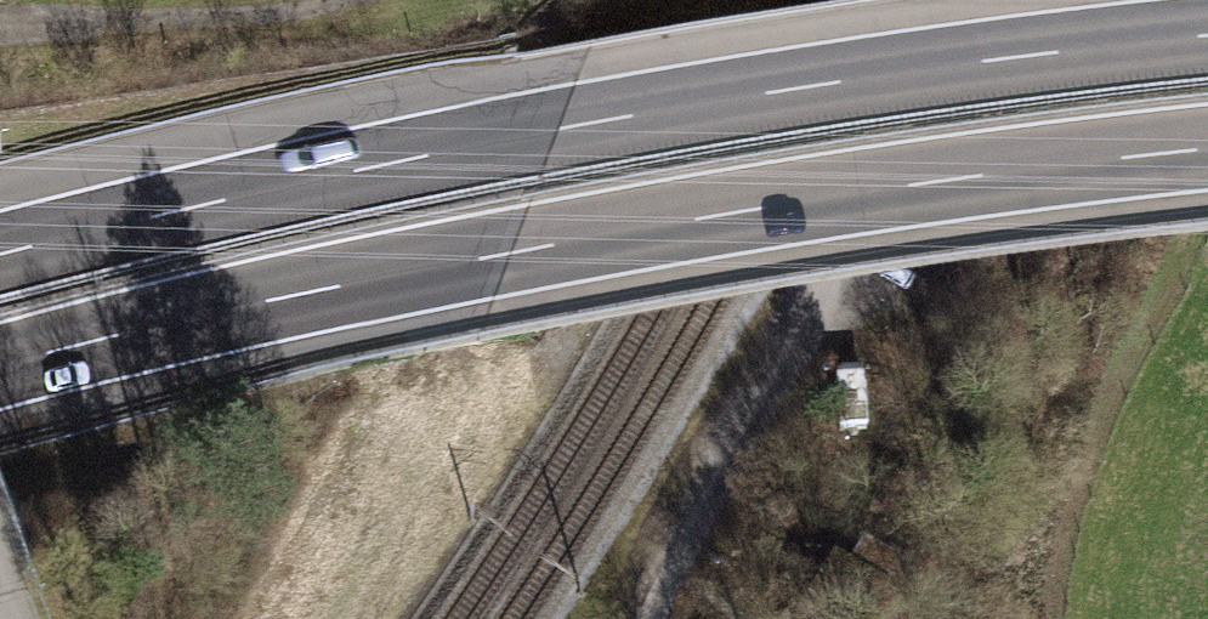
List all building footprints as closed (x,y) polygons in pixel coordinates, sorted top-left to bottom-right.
[(906,480),(881,474),(871,512),(897,518),(906,480)] [(892,560),(865,544),(852,566),(879,582),(892,560)]
